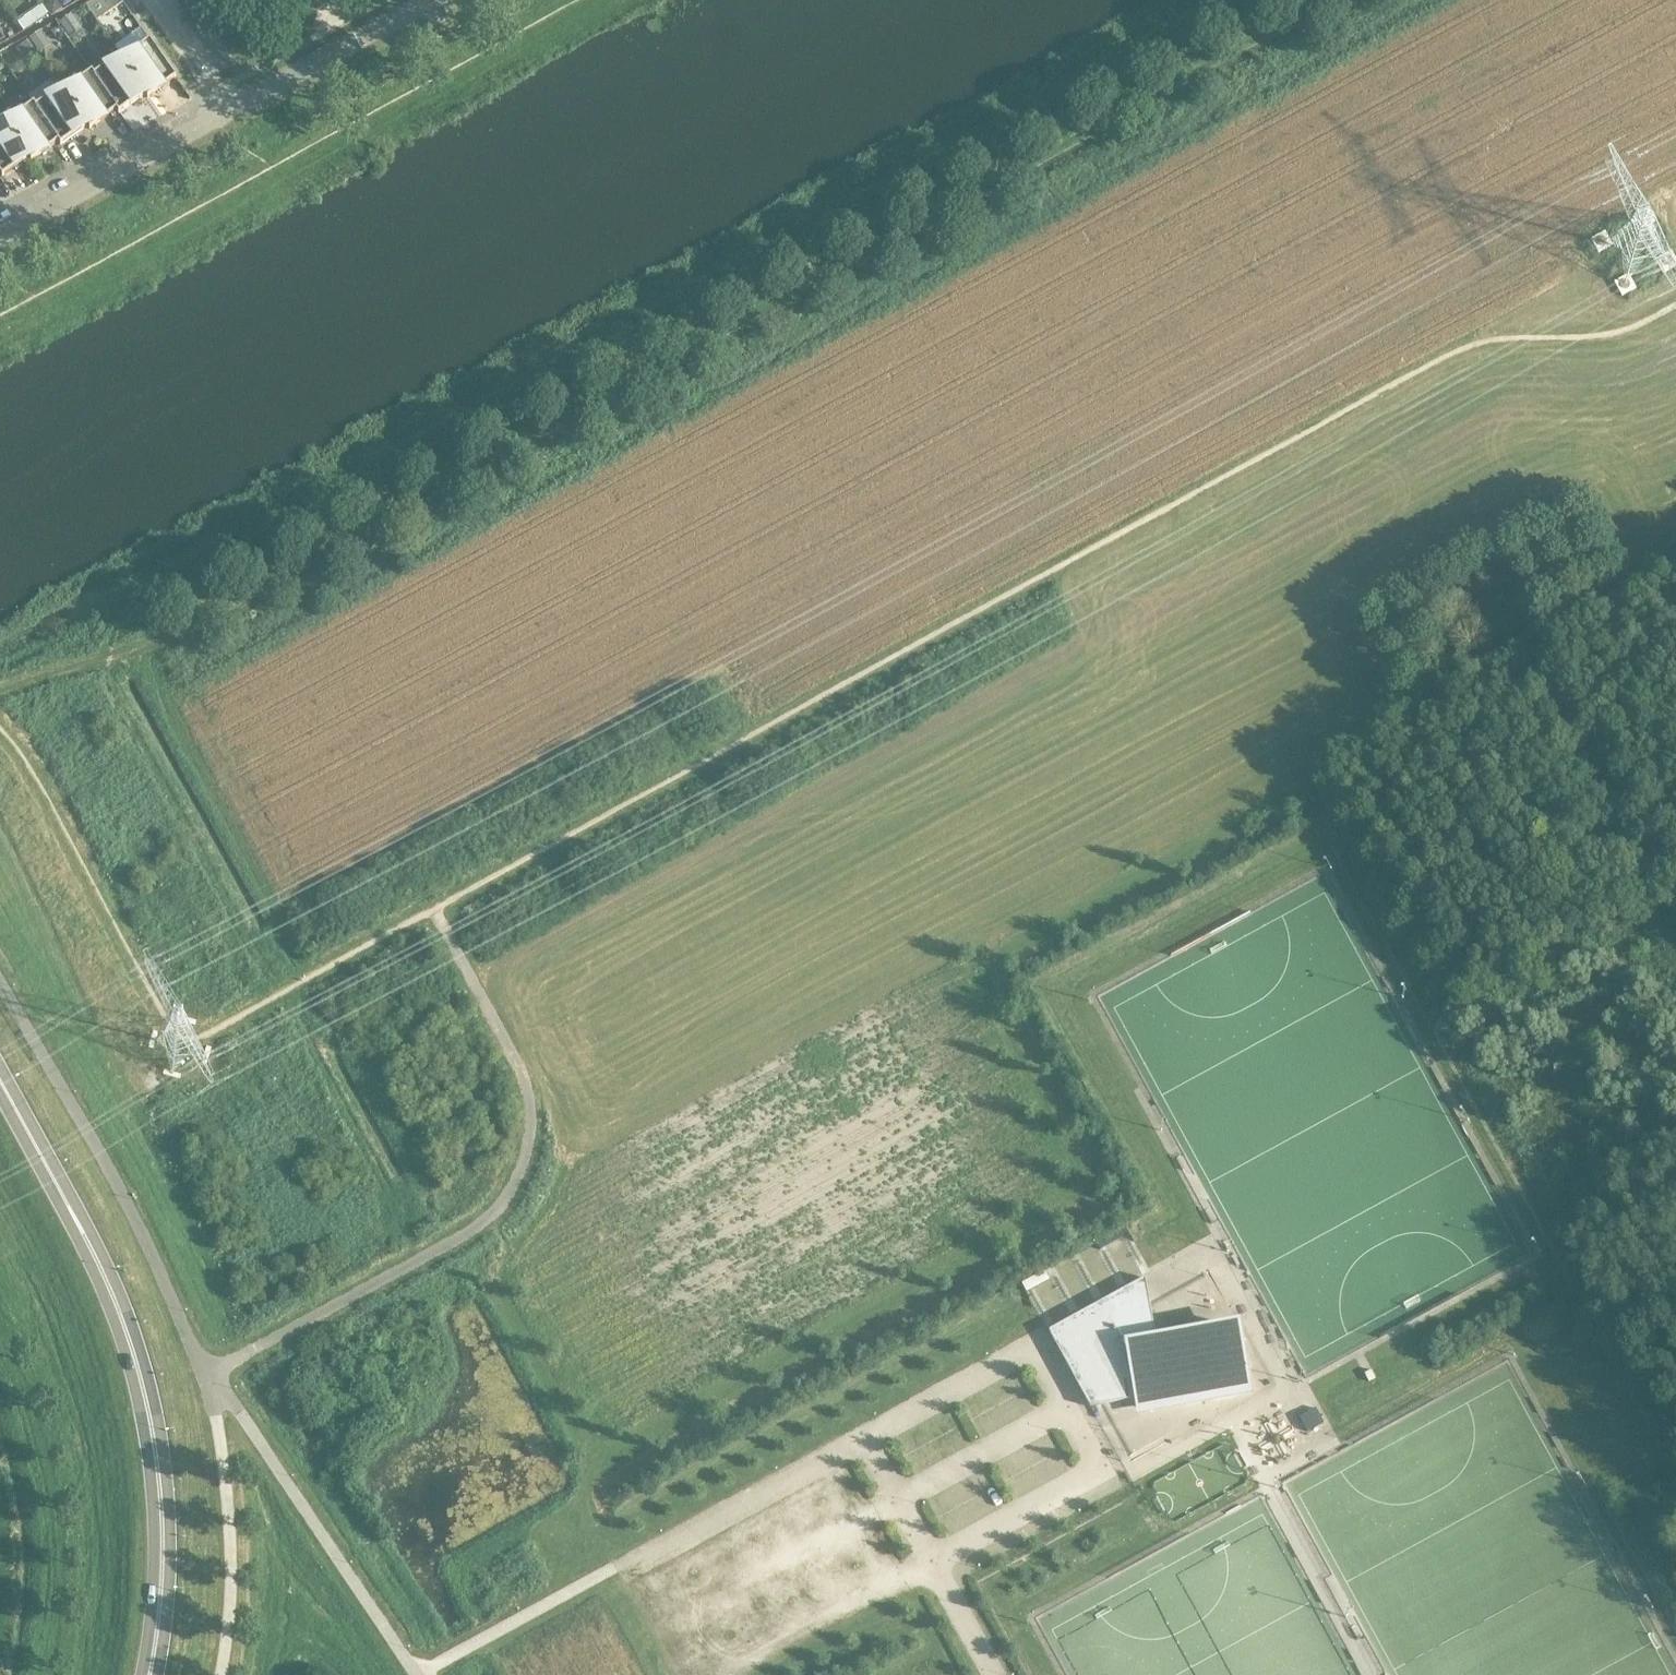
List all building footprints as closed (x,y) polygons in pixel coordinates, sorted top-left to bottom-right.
[(46,4),(53,14),(63,7),(58,0),(52,0),(46,4)] [(120,0),(95,0),(84,6),(94,20),(120,1),(120,0)] [(71,14),(59,22),(69,36),(81,28),(71,14)] [(41,30),(30,38),(38,48),(48,41),(41,30)] [(28,39),(18,46),(23,54),(33,47),(28,39)] [(176,78),(150,40),(123,59),(121,56),(120,57),(148,97),(176,78)] [(148,97),(120,57),(94,75),(92,72),(91,72),(119,113),(145,95),(147,98),(148,97)] [(119,113),(91,72),(65,91),(63,87),(62,88),(90,129),(116,110),(118,113),(119,113)] [(90,129),(62,88),(36,106),(34,103),(33,104),(61,144),(87,126),(89,129),(90,129)] [(61,144),(33,104),(6,122),(4,119),(3,120),(32,160),(58,142),(60,145),(61,144)] [(3,120),(0,122),(0,172),(3,176),(29,158),(31,161),(32,160),(3,120)] [(1145,1277),(1048,1330),(1090,1407),(1180,1390),(1182,1402),(1246,1390),(1235,1326),(1156,1340),(1145,1277)]
